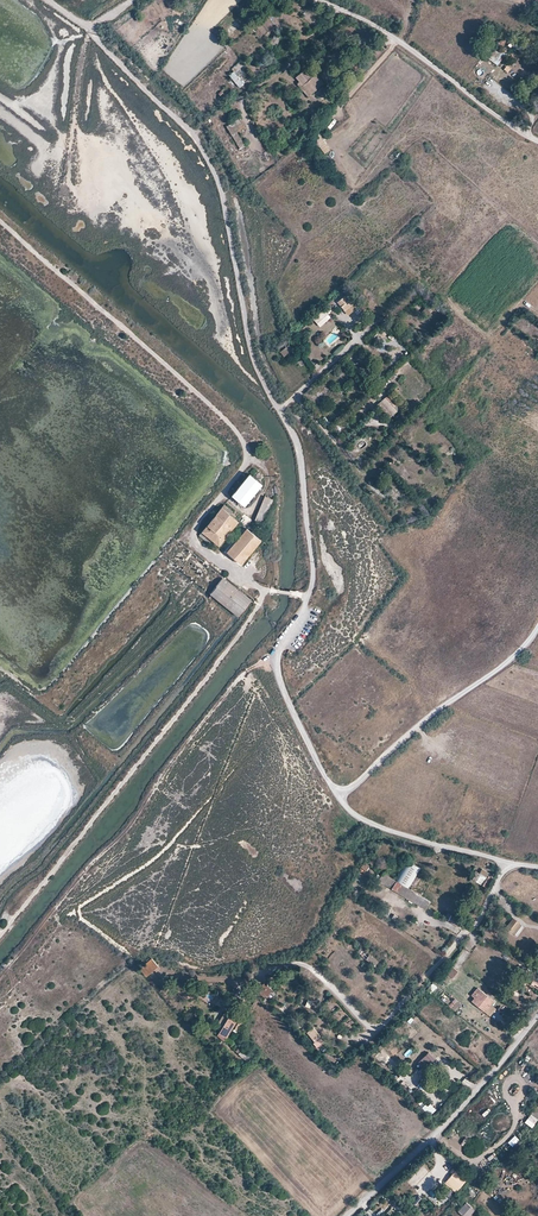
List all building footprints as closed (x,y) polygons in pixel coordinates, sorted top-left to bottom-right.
[(233,31),(240,25),(236,20),(229,26),(233,31)] [(277,43),(281,37),(275,33),(271,40),(277,43)] [(494,62),(502,52),(502,51),(493,45),(485,56),(494,62)] [(505,54),(502,52),(494,62),(497,65),(505,54)] [(232,68),(235,73),(244,67),(240,62),(232,68)] [(320,86),(312,77),(305,68),(296,76),(303,85),(305,84),(312,93),(320,86)] [(504,68),(501,73),(505,76),(509,71),(504,68)] [(234,71),(229,75),(239,89),(244,85),(234,71)] [(316,74),(312,77),(320,86),(324,83),(316,74)] [(247,147),(246,146),(238,131),(245,126),(240,119),(227,127),(232,134),(241,150),(247,147)] [(331,150),(323,140),(324,140),(324,139),(316,145),(325,155),(331,150)] [(345,309),(352,302),(349,298),(348,299),(344,295),(337,302),(345,309)] [(353,302),(352,302),(345,309),(348,313),(356,306),(355,305),(353,302)] [(330,311),(326,307),(313,318),(319,325),(328,318),(325,315),(330,311)] [(422,311),(426,316),(432,312),(428,307),(422,311)] [(292,349),(288,344),(280,351),(283,355),(292,349)] [(323,394),(335,397),(336,391),(325,388),(323,394)] [(388,395),(378,404),(391,418),(401,409),(388,395)] [(233,495),(245,505),(262,484),(250,474),(233,495)] [(256,520),(265,523),(274,500),(266,496),(256,520)] [(202,532),(213,541),(220,546),(239,522),(222,508),(202,532)] [(259,545),(262,541),(248,529),(228,552),(243,564),(244,563),(250,556),(259,545)] [(213,541),(202,532),(200,536),(210,544),(213,541)] [(239,617),(252,601),(177,540),(164,556),(189,577),(238,616),(239,617)] [(254,559),(250,556),(244,563),(248,566),(254,559)] [(361,867),(367,870),(370,865),(364,861),(361,867)] [(409,861),(397,881),(410,888),(421,868),(409,861)] [(474,880),(484,885),(490,875),(483,871),(479,878),(476,876),(474,880)] [(410,888),(397,881),(384,873),(380,882),(427,910),(432,902),(410,888)] [(449,922),(462,930),(466,922),(454,915),(453,915),(449,922)] [(523,926),(512,918),(505,927),(515,935),(523,926)] [(157,972),(161,969),(152,959),(140,970),(147,977),(148,976),(155,970),(157,972)] [(440,976),(447,982),(459,966),(454,962),(446,973),(444,972),(440,976)] [(432,994),(438,987),(434,984),(429,992),(432,994)] [(477,988),(468,1000),(484,1013),(491,1004),(493,1001),(477,988)] [(285,1013),(291,1007),(274,991),(268,998),(285,1013)] [(453,996),(447,1004),(454,1009),(460,1001),(453,996)] [(497,1009),(491,1004),(484,1013),(489,1017),(497,1009)] [(218,1036),(224,1042),(238,1021),(226,1013),(216,1029),(220,1031),(218,1036)] [(315,1027),(307,1032),(319,1050),(326,1044),(315,1027)] [(409,1048),(403,1053),(406,1056),(412,1051),(409,1048)] [(248,1059),(251,1056),(248,1053),(247,1054),(244,1050),(240,1054),(243,1057),(245,1056),(248,1059)] [(428,1053),(417,1063),(425,1071),(436,1061),(428,1053)] [(465,1087),(471,1085),(467,1077),(462,1080),(465,1087)] [(429,1115),(436,1108),(429,1101),(422,1107),(429,1115)] [(537,1118),(537,1101),(525,1122),(532,1127),(537,1118)] [(454,1133),(452,1136),(459,1141),(461,1137),(454,1133)] [(515,1134),(507,1141),(512,1147),(520,1140),(515,1134)] [(460,1185),(466,1179),(464,1176),(462,1176),(456,1171),(450,1176),(460,1185)] [(412,1202),(416,1204),(421,1197),(417,1194),(412,1202)] [(458,1211),(464,1215),(468,1215),(475,1208),(467,1201),(458,1211)]
